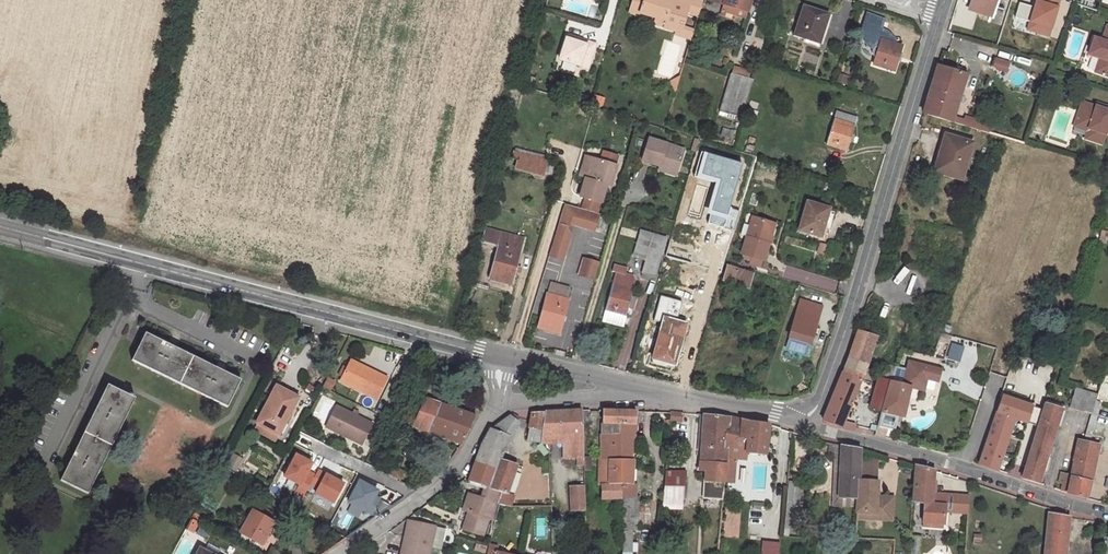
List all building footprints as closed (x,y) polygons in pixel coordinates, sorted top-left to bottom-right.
[(631,9),(657,17),(666,20),(664,26),(676,30),(678,31),(679,26),(695,31),(703,3),(692,0),(691,0),(690,2),(683,0),(673,0),(672,0),(634,0),(631,9)] [(750,11),(753,0),(712,0),(750,11)] [(1001,0),(975,0),(972,9),(996,17),(1001,0)] [(805,5),(796,35),(825,44),(834,13),(805,5)] [(861,13),(858,23),(882,30),(885,20),(861,13)] [(655,23),(664,26),(666,20),(657,17),(655,23)] [(678,31),(676,30),(675,34),(692,40),(695,31),(679,26),(678,31)] [(1104,43),(1096,40),(1093,49),(1101,51),(1098,59),(1102,60),(1097,74),(1107,78),(1107,30),(1104,43)] [(569,35),(568,39),(588,45),(589,42),(569,35)] [(562,60),(590,69),(598,45),(589,42),(588,45),(568,39),(562,60)] [(882,39),(875,63),(896,70),(903,46),(882,39)] [(1090,56),(1098,59),(1101,51),(1093,49),(1090,56)] [(993,59),(992,69),(1005,71),(1006,61),(993,59)] [(956,113),(968,75),(940,66),(925,113),(964,125),(966,117),(956,113)] [(734,72),(722,110),(743,116),(755,78),(734,72)] [(681,77),(671,83),(677,93),(681,77)] [(1097,108),(1084,103),(1078,121),(1091,126),(1089,132),(1087,140),(1103,145),(1107,134),(1107,135),(1107,108),(1106,107),(1104,110),(1097,108)] [(839,109),(828,143),(849,149),(860,115),(839,109)] [(992,124),(966,117),(964,125),(989,133),(992,124)] [(1091,126),(1078,121),(1075,127),(1089,132),(1091,126)] [(650,137),(643,160),(661,165),(678,171),(685,148),(650,137)] [(962,178),(974,144),(948,137),(937,171),(962,178)] [(522,152),(518,168),(545,176),(549,160),(522,152)] [(740,211),(729,208),(735,188),(742,164),(702,152),(695,177),(716,183),(707,214),(712,216),(709,224),(723,228),(735,231),(737,223),(740,211)] [(587,156),(582,174),(588,176),(594,157),(587,156)] [(594,157),(588,176),(582,196),(603,203),(608,185),(612,186),(618,165),(594,157)] [(678,171),(661,165),(660,169),(677,174),(678,171)] [(808,202),(800,231),(822,237),(830,208),(808,202)] [(575,206),(566,204),(555,240),(551,255),(561,258),(564,250),(567,251),(572,234),(569,228),(570,222),(575,206)] [(575,206),(570,222),(595,230),(600,213),(575,206)] [(751,217),(745,238),(748,239),(754,218),(751,217)] [(763,261),(773,224),(754,218),(748,239),(745,238),(741,254),(763,261)] [(488,230),(485,242),(500,246),(491,279),(512,285),(516,273),(520,273),(521,268),(518,267),(521,253),(520,253),(524,239),(488,230)] [(643,231),(636,252),(648,256),(642,273),(656,277),(667,239),(643,231)] [(694,251),(669,243),(665,256),(690,264),(694,251)] [(600,263),(584,258),(580,274),(596,279),(600,263)] [(617,271),(605,308),(627,314),(628,311),(630,312),(633,311),(635,304),(634,300),(631,300),(635,290),(632,289),(636,276),(627,273),(628,269),(615,265),(613,270),(617,271)] [(726,268),(722,280),(747,287),(750,275),(726,268)] [(553,283),(540,326),(560,333),(571,300),(568,299),(571,288),(553,283)] [(653,321),(662,323),(663,320),(675,323),(681,302),(660,296),(653,321)] [(871,322),(878,301),(870,299),(863,320),(871,322)] [(802,300),(786,346),(806,353),(822,306),(802,300)] [(627,314),(605,308),(602,320),(623,327),(627,314)] [(662,323),(651,360),(671,366),(683,325),(675,323),(663,320),(662,323)] [(850,358),(868,365),(882,326),(871,322),(863,320),(850,358)] [(147,334),(134,361),(229,408),(242,381),(147,334)] [(845,422),(868,365),(850,358),(824,420),(842,428),(845,422)] [(351,361),(350,365),(361,370),(362,367),(351,361)] [(906,385),(892,382),(884,411),(883,412),(905,418),(913,388),(926,391),(929,380),(940,383),(943,372),(912,363),(906,385)] [(350,365),(341,383),(377,401),(387,379),(362,367),(361,370),(350,365)] [(1016,399),(1026,370),(1012,365),(1002,396),(1004,396),(999,411),(1016,417),(1037,424),(1043,408),(1016,399)] [(880,378),(872,408),(884,411),(892,382),(892,381),(880,378)] [(110,385),(63,478),(90,492),(137,399),(110,385)] [(279,388),(259,424),(260,424),(278,434),(285,422),(287,424),(301,399),(279,388)] [(1096,397),(1077,390),(1071,407),(1091,413),(1096,397)] [(422,397),(414,426),(462,444),(469,432),(477,415),(443,405),(422,397)] [(1038,483),(1062,408),(1047,403),(1023,478),(1038,483)] [(338,409),(327,429),(362,448),(373,428),(338,409)] [(561,411),(562,435),(566,435),(584,435),(583,410),(561,411)] [(621,443),(634,445),(639,412),(604,410),(604,432),(622,434),(621,443)] [(546,430),(546,434),(562,435),(561,411),(548,412),(545,430),(546,430)] [(1012,429),(1016,417),(999,411),(995,423),(1012,429)] [(544,444),(546,434),(546,430),(545,430),(548,412),(533,413),(528,441),(544,444)] [(670,423),(681,423),(682,413),(671,412),(671,413),(670,423)] [(520,418),(515,414),(513,415),(508,417),(501,422),(497,425),(491,431),(510,438),(519,424),(517,422),(520,418)] [(705,415),(701,464),(707,464),(704,499),(723,501),(725,482),(727,458),(728,449),(725,449),(726,436),(729,436),(730,417),(705,415)] [(882,418),(875,416),(872,429),(878,431),(879,427),(882,418)] [(746,453),(765,455),(768,425),(730,417),(729,436),(743,438),(742,453),(746,453)] [(856,431),(857,425),(845,422),(842,428),(856,431)] [(998,469),(1012,429),(995,423),(981,463),(998,469)] [(260,424),(257,430),(276,441),(279,435),(278,434),(260,424)] [(878,431),(877,435),(888,438),(890,430),(879,427),(878,431)] [(502,461),(510,438),(491,431),(486,438),(483,445),(476,463),(500,467),(501,465),(502,461)] [(604,432),(604,458),(633,456),(634,445),(621,443),(622,434),(604,432)] [(584,435),(566,435),(566,457),(584,458),(584,435)] [(739,459),(745,460),(746,453),(742,453),(743,438),(729,436),(726,436),(725,449),(728,449),(727,458),(739,459)] [(1088,497),(1100,446),(1083,441),(1078,440),(1073,460),(1076,461),(1072,475),(1068,491),(1088,497)] [(842,445),(840,497),(859,498),(859,481),(861,449),(842,445)] [(622,485),(630,484),(633,456),(604,458),(602,459),(601,485),(604,485),(622,485)] [(738,465),(739,459),(727,458),(725,482),(733,483),(735,465),(738,465)] [(862,459),(861,481),(873,482),(874,460),(862,459)] [(520,472),(512,497),(517,498),(526,469),(502,461),(501,465),(520,472)] [(470,482),(486,487),(492,489),(491,490),(493,491),(500,467),(476,463),(471,479),(470,482)] [(512,497),(520,472),(501,465),(500,467),(493,491),(502,494),(512,497)] [(936,470),(917,466),(915,502),(933,505),(932,523),(944,524),(945,511),(947,497),(934,496),(934,494),(936,470)] [(321,467),(307,493),(328,504),(342,478),(321,467)] [(383,467),(379,474),(399,483),(402,477),(383,467)] [(1072,475),(1063,472),(1060,481),(1063,483),(1062,490),(1068,491),(1072,475)] [(663,505),(682,507),(685,475),(666,474),(663,505)] [(368,516),(380,495),(353,479),(341,501),(368,516)] [(799,526),(802,482),(787,481),(784,525),(799,526)] [(877,497),(878,482),(873,482),(861,481),(859,481),(859,498),(858,513),(877,513),(876,519),(892,520),(893,498),(877,497)] [(622,485),(604,485),(605,499),(622,499),(622,485)] [(572,488),(572,511),(586,510),(586,488),(572,488)] [(502,494),(493,491),(491,490),(489,499),(471,494),(466,511),(471,512),(465,530),(485,536),(492,513),(497,514),(502,494)] [(934,494),(934,496),(947,497),(945,511),(969,514),(970,497),(934,494)] [(253,511),(241,533),(262,545),(274,523),(253,511)] [(195,513),(191,519),(201,525),(205,518),(195,513)] [(876,519),(877,513),(858,513),(858,521),(876,522),(876,519)] [(1049,514),(1045,553),(1066,553),(1069,517),(1049,514)] [(198,524),(191,520),(186,529),(194,533),(198,524)] [(402,551),(405,551),(412,522),(409,521),(402,551)] [(401,553),(430,553),(436,527),(412,522),(405,551),(402,551),(401,553)] [(201,525),(196,534),(204,538),(209,530),(201,525)] [(911,536),(909,553),(920,553),(922,537),(911,536)] [(762,542),(761,553),(777,553),(778,543),(762,542)] [(498,553),(499,548),(490,546),(488,553),(503,553),(498,553)]
